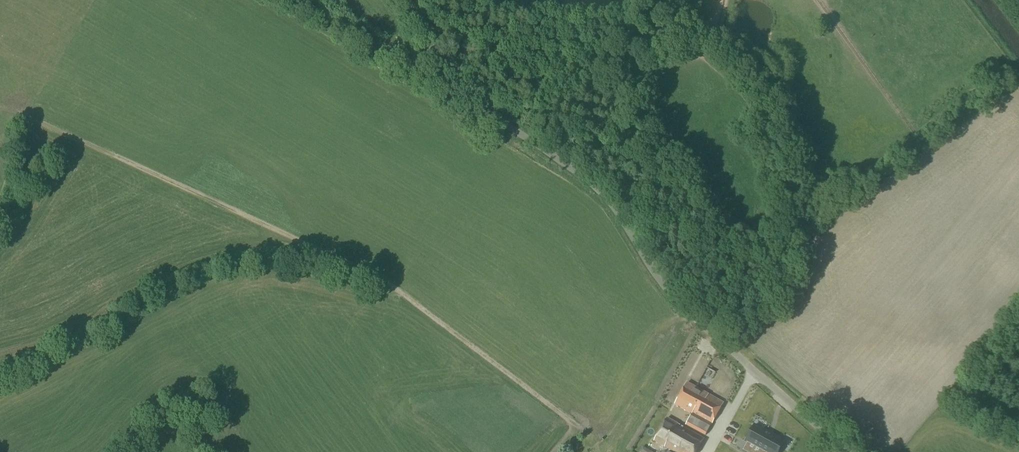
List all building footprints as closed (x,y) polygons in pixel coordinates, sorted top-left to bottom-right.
[(706,393),(687,383),(675,405),(689,413),(694,415),(712,425),(724,403),(706,393)] [(689,413),(682,427),(667,419),(655,441),(674,451),(697,451),(712,425),(694,415),(689,413)] [(742,451),(743,451),(779,451),(785,442),(755,426),(746,442),(747,443),(742,451)]
